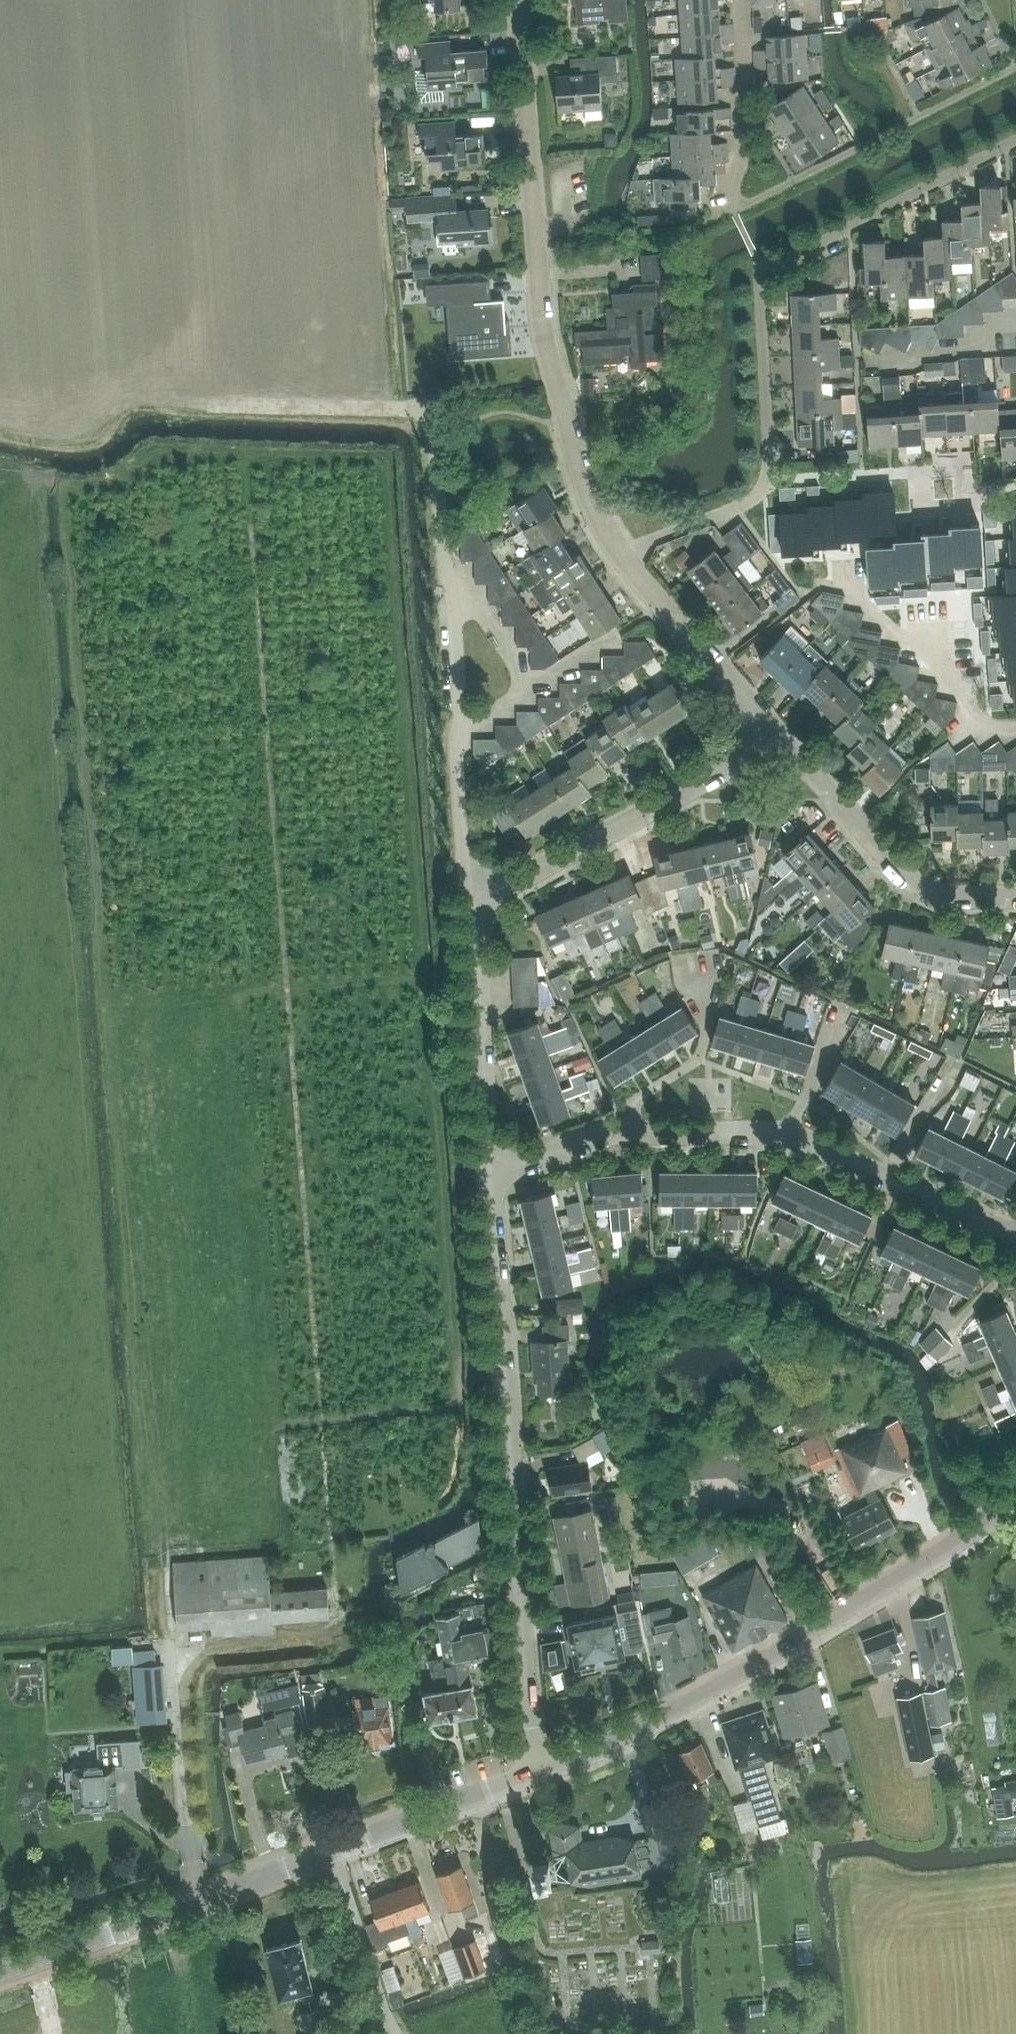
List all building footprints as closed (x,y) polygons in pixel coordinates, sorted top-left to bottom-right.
[(462,9),(461,0),(421,0),(421,2),(435,1),(436,11),(462,9)] [(573,3),(577,2),(578,22),(600,20),(599,16),(609,15),(610,21),(628,19),(626,0),(573,0),(573,3)] [(681,14),(720,11),(719,0),(680,0),(681,14)] [(891,5),(874,4),(873,22),(890,23),(891,5)] [(971,25),(968,19),(966,20),(959,7),(925,24),(922,18),(905,23),(914,40),(921,37),(927,48),(927,47),(935,43),(935,44),(971,25)] [(683,36),(734,32),(734,22),(721,23),(720,11),(681,14),(683,36)] [(844,14),(835,15),(836,24),(845,23),(844,14)] [(972,50),(971,49),(966,39),(981,31),(976,22),(971,25),(935,44),(935,43),(927,47),(937,68),(949,62),(972,50)] [(685,58),(715,56),(723,55),(722,42),(735,41),(734,32),(683,36),(684,57),(685,58)] [(755,59),(807,56),(805,33),(767,36),(768,49),(755,50),(755,59)] [(484,64),(488,64),(487,48),(452,50),(451,39),(419,42),(420,56),(427,55),(428,73),(415,74),(417,102),(443,101),(442,88),(458,87),(457,80),(486,78),(484,64)] [(939,81),(944,89),(993,64),(986,51),(988,49),(985,43),(971,49),(972,50),(949,62),(954,73),(939,81)] [(573,74),(557,75),(559,111),(585,109),(586,120),(602,119),(601,108),(602,108),(600,81),(618,80),(616,55),(571,58),(573,74)] [(678,80),(736,76),(735,66),(716,68),(715,56),(685,58),(684,57),(677,57),(678,80)] [(807,56),(755,59),(756,69),(769,68),(770,81),(808,78),(807,56)] [(736,76),(678,80),(680,102),(718,100),(717,87),(736,85),(736,76)] [(778,128),(815,105),(803,85),(769,108),(777,121),(775,122),(778,128)] [(814,95),(819,102),(828,97),(822,89),(814,95)] [(824,110),(832,104),(828,97),(819,102),(824,110)] [(792,145),(827,123),(815,105),(778,128),(782,134),(785,133),(792,145)] [(710,131),(711,131),(716,131),(716,118),(732,117),(732,107),(676,110),(678,132),(678,133),(710,131)] [(836,129),(844,123),(839,115),(831,120),(836,129)] [(426,135),(426,136),(428,160),(441,159),(442,169),(459,167),(459,164),(482,163),(481,147),(485,147),(484,133),(457,134),(456,120),(419,122),(420,135),(426,135)] [(805,164),(839,142),(827,123),(792,145),(790,146),(794,153),(797,151),(805,164)] [(674,155),(729,151),(728,142),(711,143),(711,131),(710,131),(678,133),(678,132),(672,133),(674,155)] [(675,176),(713,174),(713,162),(729,161),(729,151),(674,155),(675,176)] [(713,174),(654,178),(656,201),(670,200),(672,215),(698,213),(697,198),(701,198),(700,185),(717,184),(716,174),(713,174)] [(1002,184),(981,186),(982,202),(983,227),(990,227),(1010,226),(1009,209),(1008,185),(1002,185),(1002,184)] [(457,211),(456,195),(392,199),(393,212),(409,211),(409,219),(441,217),(442,240),(459,238),(459,242),(490,240),(488,208),(457,211)] [(982,202),(962,203),(963,219),(964,245),(972,244),(991,243),(990,227),(983,227),(982,202)] [(963,219),(943,220),(944,236),(946,262),(953,261),(973,260),(972,244),(964,245),(963,219)] [(944,236),(924,237),(925,253),(927,279),(934,278),(954,277),(953,261),(946,262),(944,236)] [(866,266),(860,266),(861,283),(881,282),(888,281),(886,256),(885,240),(864,241),(866,266)] [(925,253),(906,254),(908,296),(935,294),(934,278),(927,279),(925,253)] [(643,280),(677,278),(675,254),(641,256),(643,280)] [(888,281),(881,282),(882,298),(908,296),(906,254),(886,256),(888,281)] [(993,285),(1002,298),(1015,298),(1015,278),(1012,273),(993,285)] [(491,300),(489,300),(488,282),(490,282),(490,280),(426,285),(426,287),(429,286),(430,297),(431,297),(431,301),(442,300),(450,300),(450,305),(452,321),(461,320),(461,321),(467,320),(468,341),(463,342),(453,343),(454,356),(450,357),(451,359),(512,354),(510,331),(506,331),(506,323),(504,299),(491,300)] [(647,359),(666,358),(663,325),(656,318),(655,305),(658,304),(656,282),(634,283),(627,291),(613,292),(614,306),(607,307),(608,328),(576,331),(577,346),(584,345),(585,364),(619,361),(626,354),(632,353),(633,368),(648,367),(647,359)] [(993,285),(974,298),(984,312),(1003,311),(1002,298),(993,285)] [(837,292),(791,295),(793,325),(821,324),(820,309),(838,308),(837,292)] [(974,298),(955,312),(964,325),(984,324),(984,312),(974,298)] [(955,312),(937,324),(939,339),(965,337),(964,325),(955,312)] [(919,325),(911,326),(912,341),(932,351),(939,339),(937,324),(934,324),(933,314),(919,315),(919,325)] [(821,324),(793,325),(794,355),(840,353),(839,337),(821,338),(821,324)] [(911,326),(884,328),(885,343),(906,353),(912,341),(911,326)] [(884,328),(860,330),(861,344),(861,345),(864,347),(879,355),(885,343),(884,328)] [(773,369),(793,368),(792,342),(772,342),(773,369)] [(840,353),(794,355),(796,385),(824,384),(823,369),(841,369),(840,353)] [(985,358),(969,359),(971,383),(974,432),(1001,430),(1000,427),(998,391),(979,393),(979,382),(987,382),(985,358)] [(963,394),(945,395),(946,403),(948,433),(974,432),(971,383),(969,359),(961,360),(963,384),(963,394)] [(941,363),(923,365),(924,379),(942,377),(941,363)] [(865,379),(882,377),(881,364),(864,365),(865,379)] [(584,400),(595,399),(594,377),(582,378),(584,400)] [(886,407),(868,408),(868,416),(870,447),(897,445),(893,396),(892,378),(884,379),(885,397),(886,407)] [(900,378),(892,378),(893,396),(897,445),(923,443),(923,435),(921,435),(920,413),(919,405),(902,406),(900,378)] [(824,384),(796,385),(797,415),(843,413),(856,412),(856,397),(832,398),(832,384),(824,384)] [(927,386),(918,387),(919,405),(920,413),(921,435),(923,435),(948,433),(946,403),(928,404),(927,386)] [(843,413),(797,415),(799,445),(827,445),(826,430),(844,429),(843,413)] [(1000,427),(1001,430),(1003,458),(1015,457),(1015,426),(1000,427)] [(516,503),(506,509),(520,532),(524,529),(524,528),(530,524),(551,510),(552,512),(559,507),(544,485),(516,503)] [(808,494),(819,493),(819,485),(807,486),(808,493),(808,494)] [(795,498),(795,486),(787,487),(788,499),(795,498)] [(867,531),(868,531),(896,529),(894,491),(865,493),(865,498),(867,531)] [(868,536),(868,531),(867,531),(865,498),(837,499),(837,505),(839,538),(840,537),(868,536)] [(841,543),(840,537),(839,538),(837,505),(809,506),(810,511),(812,544),(813,544),(841,543)] [(520,532),(514,535),(519,543),(525,544),(531,540),(538,550),(559,536),(560,537),(566,533),(552,512),(551,510),(530,524),(524,528),(524,529),(520,532)] [(813,550),(813,544),(812,544),(810,511),(782,513),(782,521),(783,536),(783,544),(784,551),(813,550)] [(996,511),(995,511),(992,511),(984,511),(984,519),(992,519),(996,519),(996,511)] [(769,522),(782,521),(782,513),(781,513),(769,514),(769,521),(769,522)] [(997,527),(996,519),(992,519),(984,519),(985,527),(993,527),(997,527)] [(770,529),(783,528),(782,521),(769,522),(770,529)] [(742,522),(732,529),(747,548),(753,555),(762,548),(757,541),(742,522)] [(954,564),(982,562),(980,524),(951,526),(951,531),(953,564),(954,564)] [(770,537),(783,536),(783,528),(770,529),(770,537)] [(715,549),(689,569),(705,590),(731,570),(738,566),(753,555),(747,548),(732,529),(723,536),(734,550),(722,558),(715,549)] [(954,569),(954,564),(953,564),(951,531),(923,533),(923,538),(925,571),(926,571),(954,569)] [(482,536),(461,536),(462,561),(475,561),(491,551),(482,536)] [(538,550),(531,554),(545,576),(574,559),(573,558),(560,537),(559,536),(538,550)] [(770,544),(783,544),(783,536),(770,537),(770,544)] [(927,576),(926,571),(925,571),(923,538),(895,540),(896,545),(898,578),(899,577),(927,576)] [(993,539),(985,540),(986,551),(994,551),(993,539)] [(772,552),(784,551),(783,544),(770,544),(771,551),(771,552),(772,552)] [(899,583),(899,577),(898,578),(896,545),(868,546),(870,584),(899,583)] [(491,551),(475,561),(476,582),(489,582),(505,572),(491,551)] [(995,563),(994,551),(986,551),(986,553),(987,563),(995,563)] [(545,576),(542,578),(548,589),(545,591),(552,602),(556,599),(594,576),(580,554),(579,554),(573,558),(574,559),(545,576)] [(731,570),(705,590),(720,611),(747,591),(753,586),(745,575),(738,566),(731,570)] [(1015,595),(1015,567),(1013,567),(1013,566),(1008,566),(1009,594),(1010,595),(1015,595)] [(995,567),(987,568),(988,575),(988,579),(996,579),(995,567)] [(505,572),(489,582),(489,604),(503,603),(518,594),(505,572)] [(594,576),(556,599),(564,612),(574,606),(580,615),(608,597),(594,576)] [(975,580),(975,576),(967,577),(967,580),(968,588),(973,588),(976,588),(975,580)] [(981,587),(984,587),(983,579),(983,576),(975,576),(975,580),(976,588),(981,587)] [(775,586),(782,596),(773,603),(781,612),(800,598),(785,578),(775,586)] [(997,590),(996,579),(988,579),(988,583),(988,587),(989,591),(997,590)] [(944,589),(943,581),(931,582),(932,590),(944,589)] [(944,589),(955,589),(955,581),(943,581),(944,589)] [(904,596),(916,596),(916,588),(904,589),(904,596)] [(928,596),(927,590),(927,588),(916,588),(916,596),(928,596)] [(747,591),(720,611),(736,631),(762,611),(769,606),(761,596),(754,601),(747,591)] [(821,594),(811,604),(829,621),(841,609),(844,596),(823,591),(821,594)] [(518,594),(503,603),(503,625),(517,625),(532,616),(518,594)] [(1010,595),(1009,594),(994,595),(996,624),(1001,624),(1015,623),(1015,595),(1010,595)] [(900,603),(900,597),(899,595),(888,596),(888,603),(890,603),(900,603)] [(883,603),(888,603),(888,596),(876,596),(877,604),(883,603)] [(608,597),(580,615),(594,637),(613,625),(622,619),(608,597)] [(974,602),(975,614),(983,614),(982,602),(977,602),(974,602)] [(841,609),(829,621),(831,622),(848,639),(860,626),(863,613),(841,609)] [(942,632),(942,609),(933,609),(933,632),(942,632)] [(983,614),(975,614),(975,620),(976,626),(981,625),(983,625),(983,614)] [(532,616),(517,625),(517,647),(531,647),(546,637),(532,616)] [(1001,624),(1003,652),(1008,652),(1015,651),(1015,623),(1001,624)] [(783,634),(760,658),(780,676),(810,644),(791,626),(783,634)] [(860,626),(848,639),(867,657),(879,645),(882,631),(860,626)] [(981,630),(982,642),(990,641),(989,630),(981,630)] [(546,637),(531,647),(531,669),(546,669),(560,660),(546,637)] [(990,653),(990,641),(982,642),(982,643),(982,647),(983,653),(988,653),(990,653)] [(626,642),(626,655),(635,670),(656,656),(647,642),(626,642)] [(810,644),(780,676),(799,694),(804,689),(826,664),(828,661),(810,644)] [(879,645),(867,657),(886,676),(899,663),(901,649),(879,645)] [(1008,652),(1010,680),(1015,679),(1015,651),(1008,652)] [(603,655),(603,669),(613,684),(635,670),(626,655),(603,655)] [(989,668),(989,670),(997,669),(996,658),(989,658),(989,666),(989,668)] [(899,663),(886,676),(904,693),(916,680),(919,667),(899,663)] [(826,664),(804,689),(822,706),(845,682),(826,664)] [(582,669),(582,684),(591,698),(613,684),(603,669),(582,669)] [(998,681),(997,669),(989,670),(990,681),(998,681)] [(845,682),(822,706),(840,723),(841,724),(858,705),(864,700),(856,692),(861,687),(850,676),(845,682)] [(916,680),(904,693),(923,711),(936,698),(938,684),(916,680)] [(674,682),(652,696),(670,724),(692,709),(674,682)] [(560,683),(559,697),(569,712),(591,698),(582,684),(560,683)] [(991,693),(991,701),(1003,700),(1002,693),(991,693)] [(652,696),(631,710),(644,731),(643,732),(648,738),(670,724),(652,696)] [(539,697),(539,711),(548,726),(569,712),(559,697),(539,697)] [(936,698),(923,711),(942,729),(943,728),(955,715),(958,702),(936,698)] [(995,709),(1003,708),(1003,700),(991,701),(992,709),(994,709),(995,709)] [(627,703),(604,718),(608,724),(622,746),(623,745),(643,732),(644,731),(631,710),(627,703)] [(840,723),(835,728),(853,746),(854,747),(877,723),(858,705),(841,724),(840,723)] [(517,711),(517,725),(526,740),(548,726),(539,711),(517,711)] [(853,746),(848,752),(867,769),(868,770),(885,752),(890,746),(881,738),(887,732),(877,723),(854,747),(853,746)] [(608,724),(587,738),(591,744),(604,766),(606,765),(627,751),(623,745),(622,746),(608,724)] [(496,725),(496,739),(505,754),(526,740),(517,725),(496,725)] [(577,753),(569,758),(573,765),(587,786),(588,785),(610,772),(606,765),(604,766),(591,744),(587,738),(573,747),(577,753)] [(473,739),(473,752),(474,753),(476,757),(483,768),(505,754),(496,739),(473,739)] [(974,740),(957,753),(957,770),(982,770),(982,752),(974,740)] [(1008,769),(1007,752),(1000,740),(982,752),(982,770),(1008,769)] [(949,741),(926,758),(926,770),(957,770),(957,753),(949,741)] [(867,769),(862,775),(881,793),(904,769),(909,764),(890,746),(885,752),(868,770),(867,769)] [(1007,752),(1008,769),(1015,769),(1015,747),(1007,752)] [(561,773),(552,778),(570,806),(592,792),(588,785),(587,786),(573,765),(569,758),(557,766),(561,773)] [(539,787),(531,792),(549,820),(570,806),(552,778),(551,779),(545,769),(533,777),(539,787)] [(507,802),(492,812),(508,837),(523,828),(527,834),(549,820),(531,792),(529,793),(524,784),(512,792),(518,801),(510,806),(507,802)] [(984,844),(984,852),(1011,851),(1010,844),(1009,818),(1000,818),(999,798),(986,798),(987,819),(984,819),(984,844)] [(959,804),(932,805),(932,838),(958,837),(958,812),(959,812),(959,804)] [(958,837),(958,845),(984,844),(984,819),(984,811),(981,811),(959,812),(958,812),(958,837)] [(750,833),(727,838),(734,870),(736,882),(740,898),(749,896),(745,874),(743,868),(758,864),(750,833)] [(773,885),(764,894),(771,901),(780,893),(825,852),(809,833),(785,855),(794,866),(785,874),(773,885)] [(727,838),(703,844),(711,876),(723,873),(726,885),(727,885),(727,884),(736,882),(734,870),(727,838)] [(703,844),(679,850),(693,909),(703,907),(697,880),(711,876),(703,844)] [(660,872),(647,877),(658,909),(669,904),(664,887),(678,884),(684,911),(693,909),(679,850),(656,856),(660,872)] [(825,852),(780,893),(786,899),(798,890),(808,881),(817,891),(841,869),(825,852)] [(841,869),(817,891),(833,909),(857,887),(841,869)] [(630,874),(606,884),(627,932),(638,927),(630,910),(642,904),(646,915),(658,909),(647,877),(633,883),(630,874)] [(736,882),(727,884),(727,885),(731,900),(740,898),(736,882)] [(606,884),(583,894),(597,924),(605,942),(617,937),(627,932),(606,884)] [(857,887),(833,909),(849,927),(841,934),(842,934),(844,938),(848,943),(852,945),(853,946),(865,935),(863,932),(871,925),(863,916),(874,906),(857,887)] [(583,894),(561,904),(582,952),(592,947),(605,942),(597,924),(583,894)] [(561,904),(538,914),(551,944),(564,939),(571,957),(582,952),(561,904)] [(806,920),(813,928),(824,918),(817,911),(806,920)] [(831,925),(824,918),(813,928),(820,936),(831,925)] [(905,979),(916,928),(891,922),(884,954),(898,958),(893,976),(905,979)] [(933,965),(940,933),(916,928),(905,979),(916,981),(920,963),(933,965)] [(953,990),(964,939),(940,933),(933,965),(946,968),(942,987),(953,990)] [(978,988),(982,976),(993,979),(997,960),(986,957),(989,944),(964,939),(953,990),(964,992),(966,985),(978,988)] [(512,958),(513,970),(542,968),(541,965),(537,965),(537,956),(512,958)] [(542,973),(542,968),(513,970),(513,981),(538,980),(538,973),(542,973)] [(649,993),(659,987),(648,970),(638,976),(649,993)] [(564,1001),(576,995),(566,973),(554,978),(564,1001)] [(513,981),(514,994),(539,992),(538,980),(513,981)] [(540,1004),(539,992),(514,994),(515,1006),(540,1004)] [(656,992),(648,997),(655,1008),(663,1003),(656,992)] [(646,1014),(655,1008),(648,997),(639,1002),(646,1014)] [(720,1016),(711,1043),(735,1051),(744,1023),(751,999),(742,997),(736,1021),(720,1016)] [(744,1023),(735,1051),(759,1058),(767,1030),(755,1026),(761,1002),(751,999),(744,1023)] [(677,1043),(698,1030),(683,1006),(662,1019),(677,1043)] [(767,1030),(759,1058),(783,1065),(791,1037),(795,1025),(799,1011),(789,1008),(781,1034),(767,1030)] [(799,1011),(795,1025),(804,1028),(809,1014),(799,1011)] [(615,1018),(607,1023),(614,1035),(622,1030),(615,1018)] [(656,1056),(677,1043),(662,1019),(641,1032),(656,1056)] [(509,1031),(517,1054),(546,1044),(570,1035),(566,1026),(542,1034),(538,1021),(509,1031)] [(605,1040),(614,1035),(607,1023),(598,1029),(605,1040)] [(635,1070),(656,1056),(641,1032),(620,1046),(635,1070)] [(525,1077),(554,1067),(549,1054),(574,1045),(570,1035),(546,1044),(517,1054),(525,1077)] [(791,1037),(783,1065),(807,1072),(815,1044),(801,1040),(791,1037)] [(614,1083),(635,1070),(620,1046),(599,1059),(614,1083)] [(860,1071),(841,1060),(823,1090),(842,1102),(860,1071)] [(897,1075),(913,1081),(918,1068),(902,1062),(897,1075)] [(533,1100),(562,1089),(554,1067),(525,1077),(533,1100)] [(583,1071),(570,1076),(573,1085),(586,1080),(583,1071)] [(878,1082),(860,1071),(842,1102),(860,1112),(878,1082)] [(570,1113),(565,1099),(590,1090),(586,1080),(573,1085),(562,1089),(533,1100),(542,1123),(570,1113)] [(895,1092),(878,1082),(860,1112),(877,1123),(895,1092)] [(915,1103),(895,1092),(877,1123),(897,1134),(915,1103)] [(951,1138),(938,1163),(961,1174),(973,1149),(960,1142),(975,1111),(966,1106),(962,1115),(951,1138)] [(929,1127),(916,1152),(938,1163),(951,1138),(962,1115),(954,1110),(942,1134),(929,1127)] [(973,1149),(961,1174),(983,1186),(1007,1137),(1012,1126),(1001,1121),(996,1132),(998,1133),(986,1156),(973,1149)] [(983,1186),(1005,1197),(1015,1174),(1015,1170),(1004,1165),(1015,1141),(1007,1137),(983,1186)] [(644,1201),(642,1171),(617,1174),(620,1204),(622,1231),(632,1230),(630,1203),(644,1201)] [(685,1229),(685,1172),(660,1172),(660,1202),(674,1202),(674,1229),(685,1229)] [(709,1202),(709,1172),(685,1172),(685,1229),(695,1229),(695,1202),(709,1202)] [(733,1202),(733,1172),(709,1172),(709,1202),(733,1202)] [(733,1172),(733,1202),(758,1202),(758,1172),(733,1172)] [(622,1231),(620,1204),(617,1174),(593,1176),(595,1206),(609,1205),(611,1232),(613,1232),(614,1243),(622,1242),(621,1231),(622,1231)] [(785,1174),(773,1199),(794,1209),(807,1184),(785,1174)] [(807,1184),(794,1209),(817,1220),(829,1195),(807,1184)] [(552,1192),(522,1199),(528,1223),(557,1216),(552,1192)] [(829,1195),(817,1220),(829,1226),(824,1237),(818,1250),(827,1255),(851,1205),(829,1195)] [(567,1203),(569,1214),(583,1212),(581,1201),(567,1203)] [(851,1205),(827,1255),(836,1259),(842,1245),(847,1235),(861,1241),(873,1216),(851,1205)] [(584,1221),(583,1212),(569,1214),(570,1223),(584,1221)] [(722,1229),(734,1228),(733,1214),(722,1215),(722,1229)] [(742,1214),(733,1214),(734,1228),(743,1228),(742,1214)] [(557,1216),(528,1223),(533,1246),(563,1239),(557,1216)] [(778,1216),(772,1229),(782,1234),(788,1221),(778,1216)] [(788,1221),(782,1234),(792,1238),(798,1226),(788,1221)] [(893,1286),(916,1237),(894,1226),(882,1251),(896,1258),(889,1270),(884,1282),(893,1286)] [(926,1272),(938,1247),(916,1237),(893,1286),(903,1291),(908,1279),(914,1267),(926,1272)] [(563,1239),(533,1246),(539,1270),(568,1263),(563,1239)] [(668,1256),(679,1256),(679,1245),(669,1245),(668,1256)] [(936,1307),(960,1257),(938,1247),(926,1272),(939,1278),(932,1291),(927,1303),(936,1307)] [(592,1248),(577,1251),(579,1261),(594,1257),(592,1248)] [(568,1263),(539,1270),(544,1294),(574,1286),(571,1273),(596,1267),(594,1257),(579,1261),(568,1263)] [(970,1293),(982,1268),(960,1257),(936,1307),(945,1311),(957,1287),(970,1293)] [(991,1343),(1015,1332),(1015,1331),(1006,1309),(981,1320),(987,1334),(974,1340),(962,1344),(966,1354),(979,1349),(991,1343)] [(567,1340),(570,1339),(569,1324),(544,1326),(545,1341),(533,1342),(535,1370),(539,1370),(540,1392),(571,1389),(567,1340)] [(937,1327),(920,1344),(928,1352),(921,1359),(928,1369),(954,1344),(937,1327)] [(1015,1358),(1015,1332),(991,1343),(1000,1365),(1015,1358)] [(983,1358),(979,1349),(966,1354),(970,1363),(983,1358)] [(1015,1384),(1015,1358),(1000,1365),(1010,1387),(1015,1384)] [(982,1388),(985,1397),(997,1392),(994,1383),(982,1388)] [(1014,1396),(1015,1401),(1015,1384),(1010,1387),(997,1392),(985,1397),(989,1407),(1014,1396)] [(902,1457),(914,1452),(898,1420),(836,1449),(858,1496),(866,1493),(871,1503),(842,1518),(858,1548),(897,1528),(881,1497),(875,1487),(896,1478),(895,1474),(907,1468),(902,1457)] [(823,1434),(801,1442),(807,1458),(829,1450),(823,1434)] [(592,1488),(588,1463),(587,1463),(586,1456),(599,1448),(593,1437),(574,1448),(579,1459),(580,1464),(549,1468),(553,1494),(592,1488)] [(572,1603),(610,1596),(593,1510),(555,1517),(568,1582),(557,1584),(560,1604),(572,1601),(572,1603)] [(483,1548),(478,1518),(436,1540),(437,1545),(427,1549),(425,1543),(397,1558),(402,1591),(449,1567),(448,1566),(483,1548)] [(704,1532),(674,1550),(685,1571),(694,1566),(702,1579),(718,1570),(711,1556),(716,1553),(704,1532)] [(173,1562),(174,1574),(178,1628),(330,1617),(327,1588),(271,1592),(268,1555),(173,1562)] [(704,1594),(703,1594),(734,1650),(789,1620),(757,1564),(725,1582),(704,1594)] [(468,1659),(494,1654),(484,1602),(457,1607),(458,1612),(437,1616),(445,1656),(429,1659),(435,1690),(425,1692),(430,1720),(478,1711),(468,1659)] [(588,1618),(570,1621),(578,1663),(626,1653),(626,1651),(646,1647),(638,1608),(619,1612),(617,1603),(586,1609),(588,1618)] [(672,1607),(652,1612),(655,1625),(659,1640),(669,1637),(674,1656),(697,1650),(689,1616),(675,1620),(672,1607)] [(945,1612),(914,1618),(928,1684),(925,1685),(927,1694),(932,1721),(952,1718),(945,1686),(939,1687),(936,1670),(957,1666),(945,1612)] [(893,1652),(902,1649),(895,1628),(863,1640),(876,1674),(898,1666),(893,1652)] [(563,1641),(542,1644),(545,1669),(566,1667),(563,1641)] [(138,1724),(166,1721),(160,1644),(132,1647),(138,1724)] [(329,1723),(324,1686),(322,1672),(301,1675),(303,1688),(308,1726),(329,1723)] [(785,1735),(828,1722),(817,1683),(774,1695),(785,1735)] [(301,1701),(297,1685),(277,1690),(277,1691),(269,1693),(273,1709),(281,1706),(301,1701)] [(921,1693),(898,1698),(911,1761),(934,1756),(927,1722),(926,1720),(921,1693)] [(391,1741),(395,1740),(389,1694),(355,1698),(356,1707),(353,1707),(357,1744),(381,1742),(381,1744),(383,1746),(390,1745),(392,1743),(391,1741)] [(764,1760),(783,1755),(773,1723),(768,1725),(763,1709),(722,1722),(727,1738),(725,1738),(735,1770),(740,1768),(749,1799),(751,1798),(759,1825),(781,1818),(764,1760)] [(288,1757),(308,1752),(301,1725),(296,1727),(291,1710),(265,1717),(267,1724),(245,1730),(240,1711),(225,1714),(228,1725),(224,1726),(229,1746),(243,1743),(247,1758),(271,1752),(271,1753),(286,1749),(288,1757)] [(834,1760),(850,1755),(841,1726),(825,1731),(834,1760)] [(100,1767),(73,1769),(76,1810),(93,1809),(93,1810),(102,1809),(102,1808),(119,1807),(116,1766),(141,1764),(139,1740),(98,1744),(100,1767)] [(710,1785),(718,1781),(702,1742),(679,1752),(694,1788),(709,1781),(710,1785)] [(787,1761),(775,1763),(778,1783),(790,1781),(787,1761)] [(582,1843),(580,1827),(562,1823),(551,1831),(555,1857),(569,1858),(573,1881),(590,1885),(626,1879),(640,1869),(635,1840),(621,1837),(583,1842),(582,1843)] [(535,1884),(552,1881),(549,1864),(532,1867),(535,1884)] [(466,1919),(479,1914),(473,1899),(461,1866),(437,1875),(449,1908),(461,1904),(466,1919)] [(425,1942),(422,1934),(415,1915),(430,1909),(420,1881),(395,1890),(411,1932),(412,1937),(415,1946),(425,1942)] [(387,1941),(411,1932),(395,1890),(370,1899),(378,1920),(366,1924),(376,1950),(386,1947),(387,1941)] [(304,2001),(315,1999),(312,1988),(313,1988),(300,1939),(268,1947),(280,1997),(302,1991),(304,2001)] [(659,1940),(642,1941),(643,1954),(660,1953),(659,1940)] [(467,1973),(483,1967),(474,1945),(459,1950),(467,1973)] [(397,1952),(383,1956),(390,1979),(403,1975),(397,1952)] [(319,2008),(301,2012),(302,2013),(298,2014),(301,2028),(305,2027),(307,2033),(325,2033),(319,2008)]
